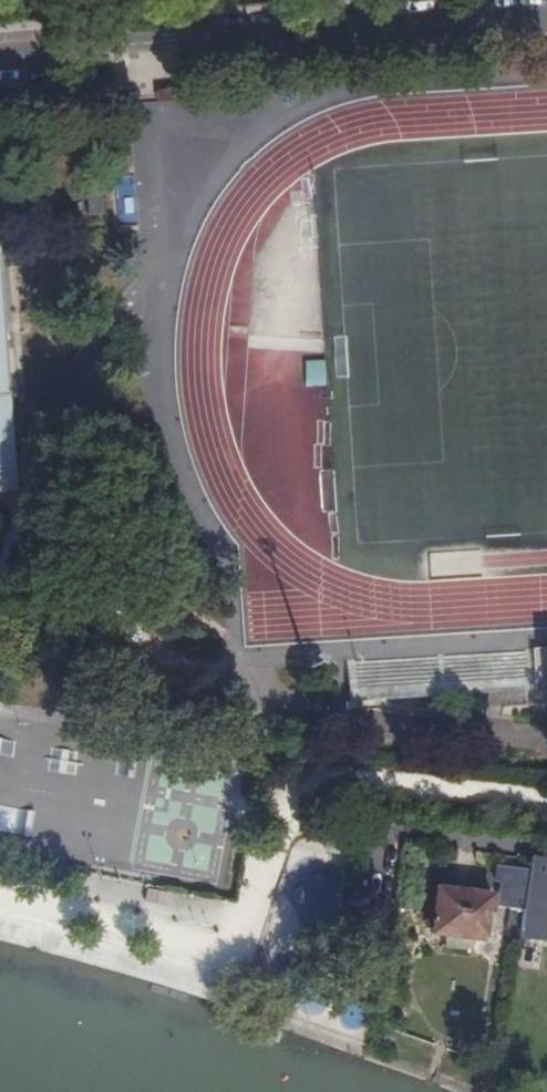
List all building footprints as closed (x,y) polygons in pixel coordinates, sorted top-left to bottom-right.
[(173,90),(162,91),(162,101),(176,100),(175,90),(173,90)] [(105,215),(103,194),(88,195),(91,217),(105,215)] [(15,440),(14,438),(4,310),(0,310),(0,442),(15,440)] [(325,377),(324,352),(305,353),(306,377),(325,377)] [(0,442),(0,478),(1,492),(19,491),(15,440),(0,442)] [(12,740),(0,739),(0,755),(10,756),(12,740)] [(29,834),(32,810),(0,807),(0,830),(29,834)] [(531,874),(524,915),(520,941),(544,944),(546,923),(546,864),(532,862),(531,874)] [(506,870),(500,911),(524,915),(531,874),(506,870)] [(431,936),(481,943),(482,935),(484,918),(489,919),(492,900),(439,892),(437,910),(436,910),(435,914),(431,936)]
